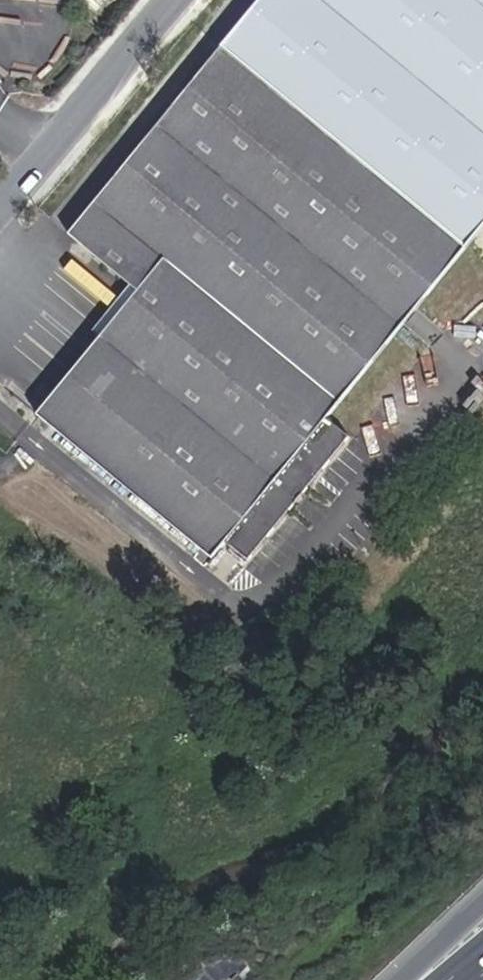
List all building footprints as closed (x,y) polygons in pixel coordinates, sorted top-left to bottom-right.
[(66,440),(212,560),(226,545),(249,562),(350,439),(328,419),(482,228),(482,0),(261,0),(221,48),(70,235),(139,291),(102,337),(131,361),(66,440)] [(38,416),(66,440),(131,361),(102,337),(38,416)]
